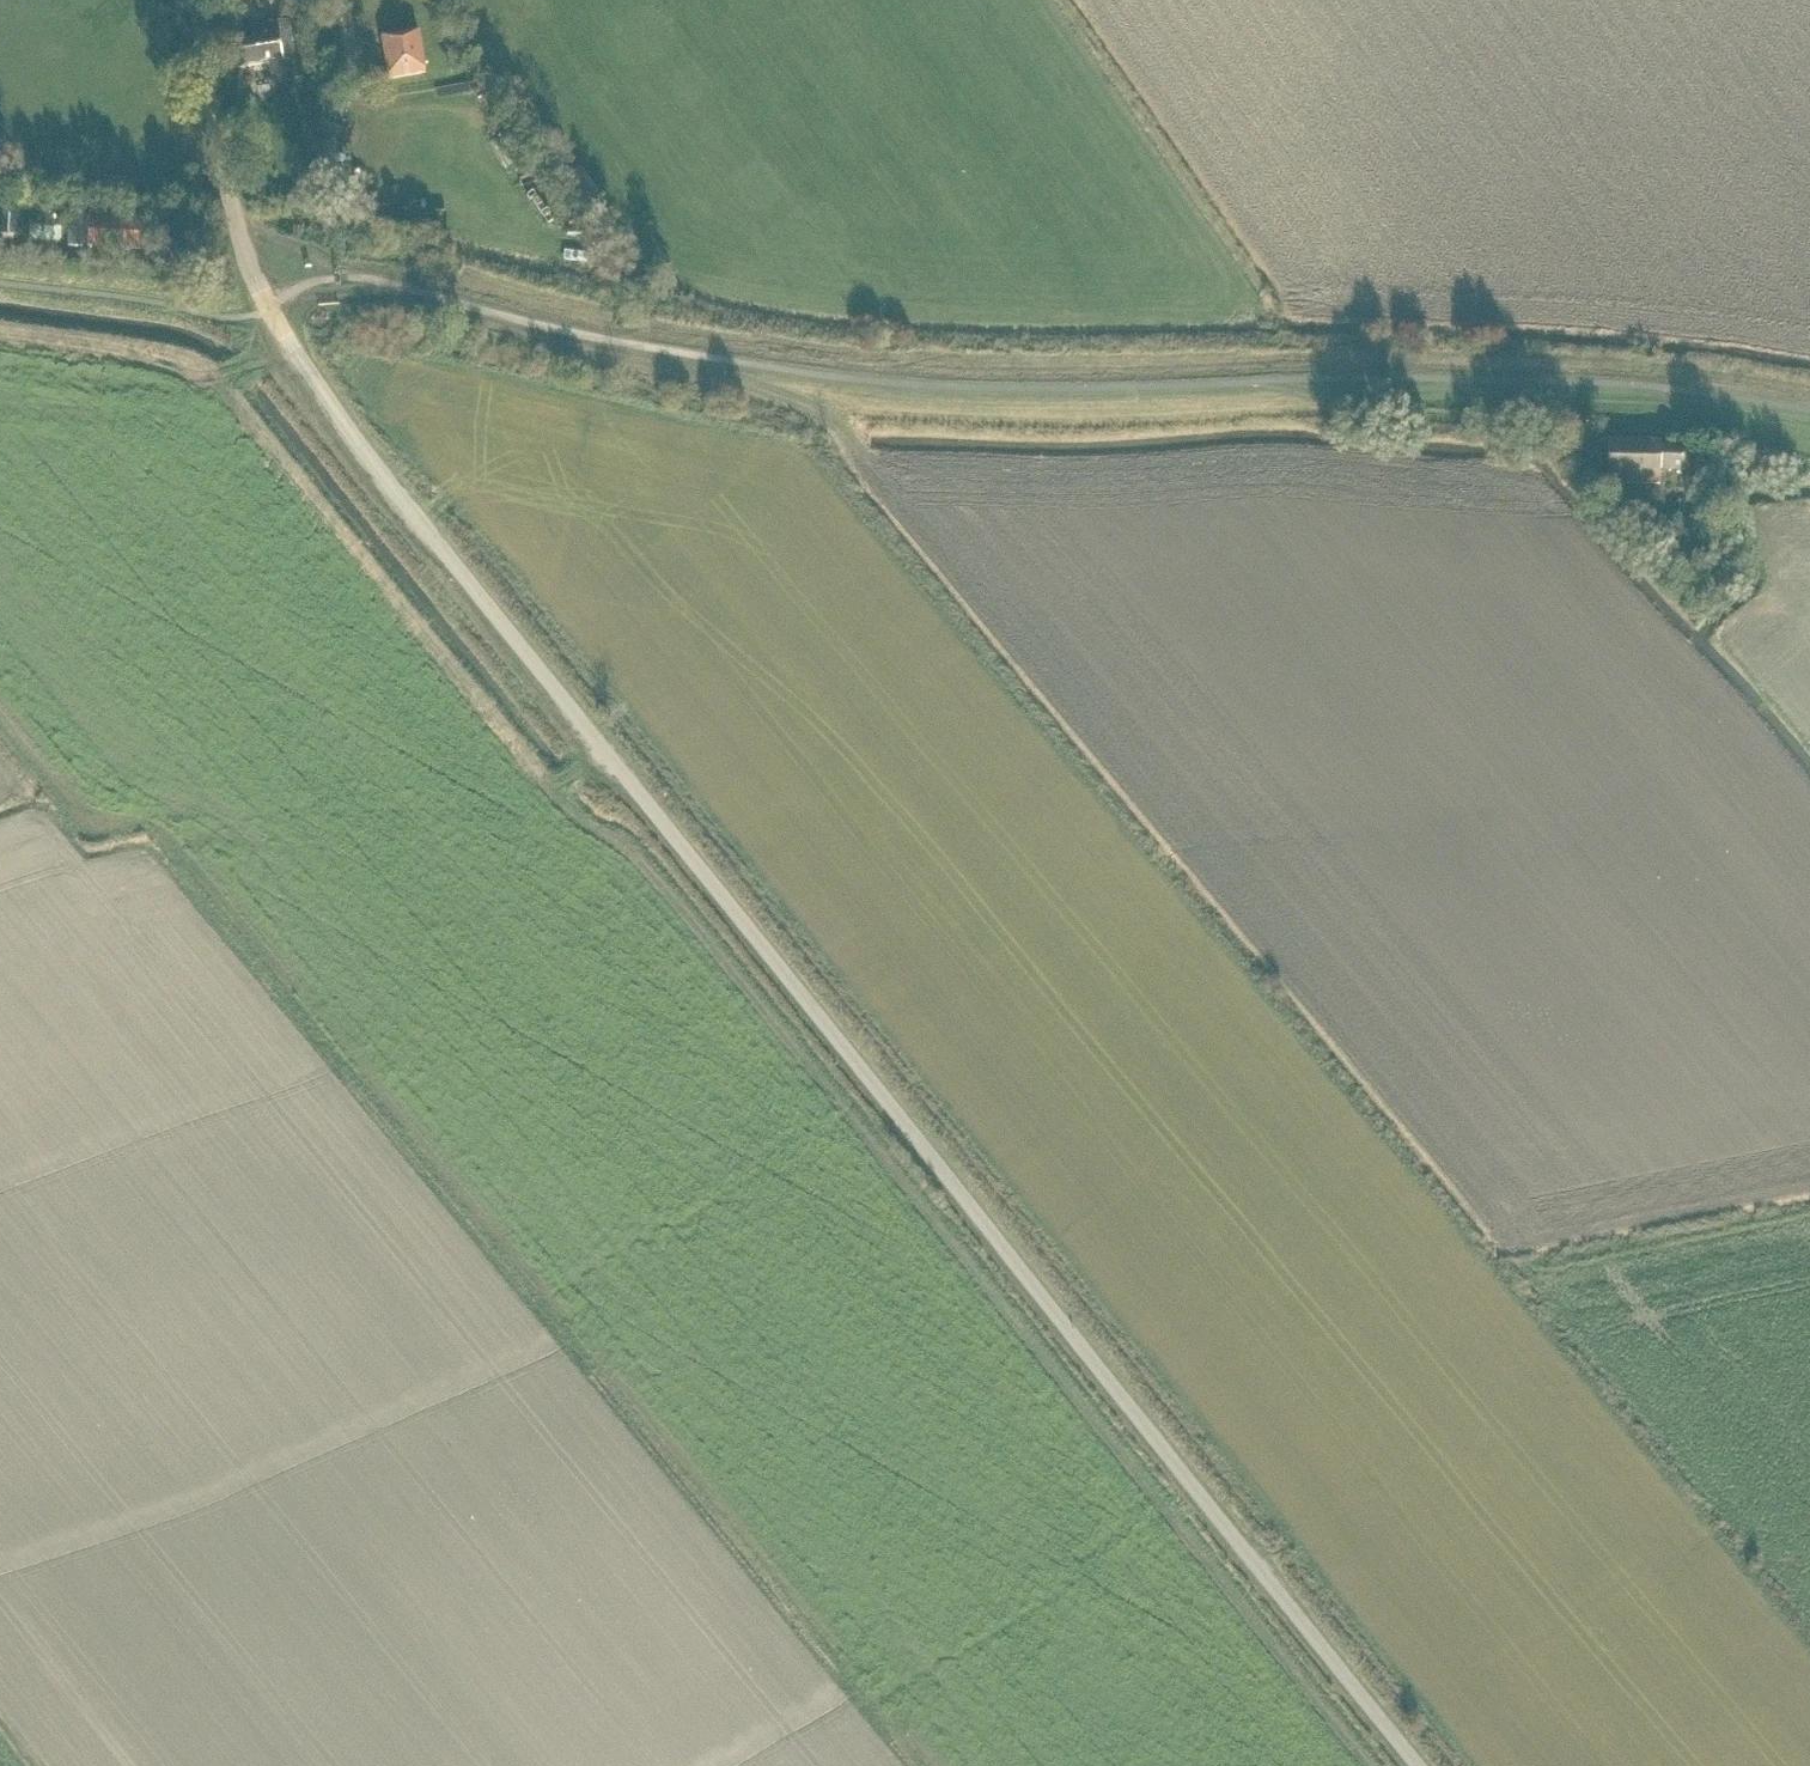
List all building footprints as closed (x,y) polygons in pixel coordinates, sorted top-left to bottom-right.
[(228,71),(283,64),(294,62),(289,23),(250,29),(252,42),(224,45),(228,71)] [(391,78),(428,72),(421,31),(384,37),(391,78)] [(253,196),(270,204),(277,190),(260,182),(253,196)] [(18,209),(3,208),(1,238),(16,239),(18,209)] [(65,241),(64,215),(33,216),(34,242),(65,241)] [(89,221),(89,250),(92,250),(140,253),(141,224),(89,221)] [(1691,478),(1692,454),(1661,453),(1661,444),(1608,442),(1606,487),(1660,489),(1660,487),(1668,488),(1668,477),(1691,478)]
